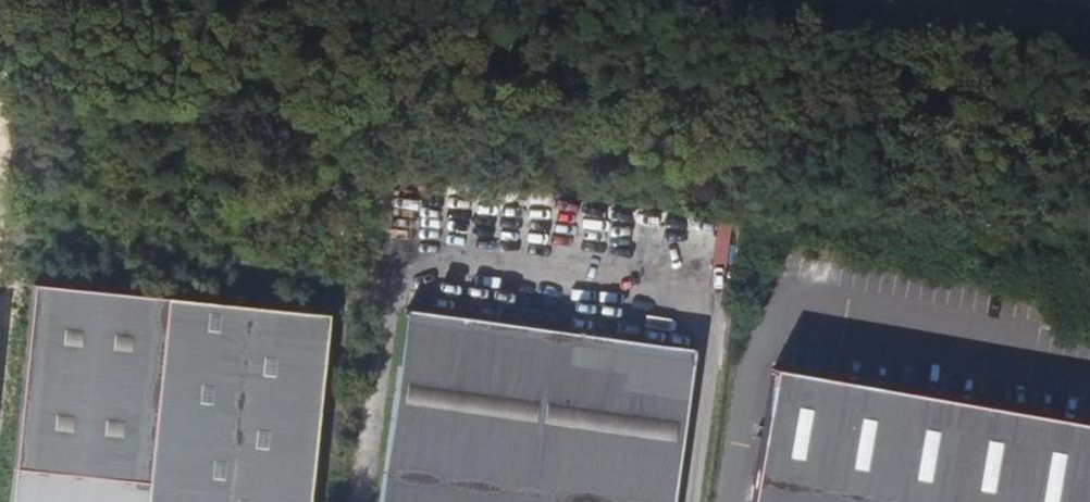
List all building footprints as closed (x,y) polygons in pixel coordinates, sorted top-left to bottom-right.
[(329,313),(125,293),(35,284),(16,477),(13,501),(310,501),(329,313)] [(694,350),(628,340),(409,310),(385,482),(382,501),(674,501),(694,350)] [(982,405),(812,375),(774,369),(752,501),(1089,501),(1089,424),(982,405)]
